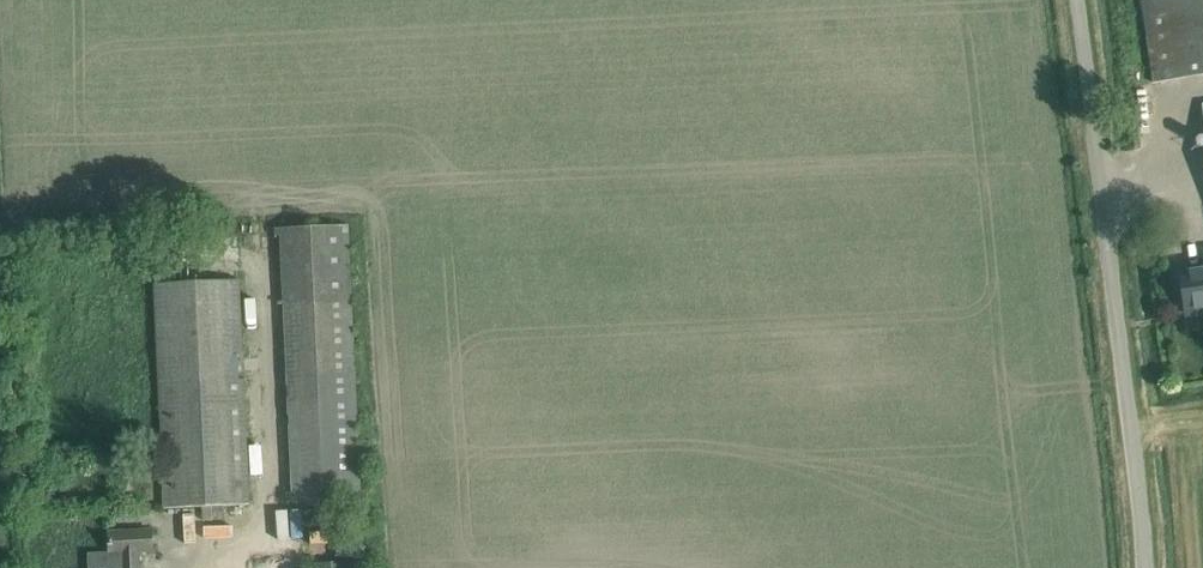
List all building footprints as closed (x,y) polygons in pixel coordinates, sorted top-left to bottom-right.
[(1155,83),(1202,77),(1202,0),(1143,0),(1155,83)] [(276,229),(288,503),(362,500),(350,225),(276,229)] [(33,243),(33,259),(47,259),(47,243),(33,243)] [(1182,272),(1187,311),(1202,309),(1202,269),(1182,272)] [(193,282),(155,283),(165,508),(203,507),(204,520),(213,520),(212,507),(251,505),(245,379),(239,379),(238,355),(244,355),(241,279),(193,282)] [(89,567),(140,567),(140,551),(154,551),(153,530),(110,532),(111,552),(88,553),(89,567)]
